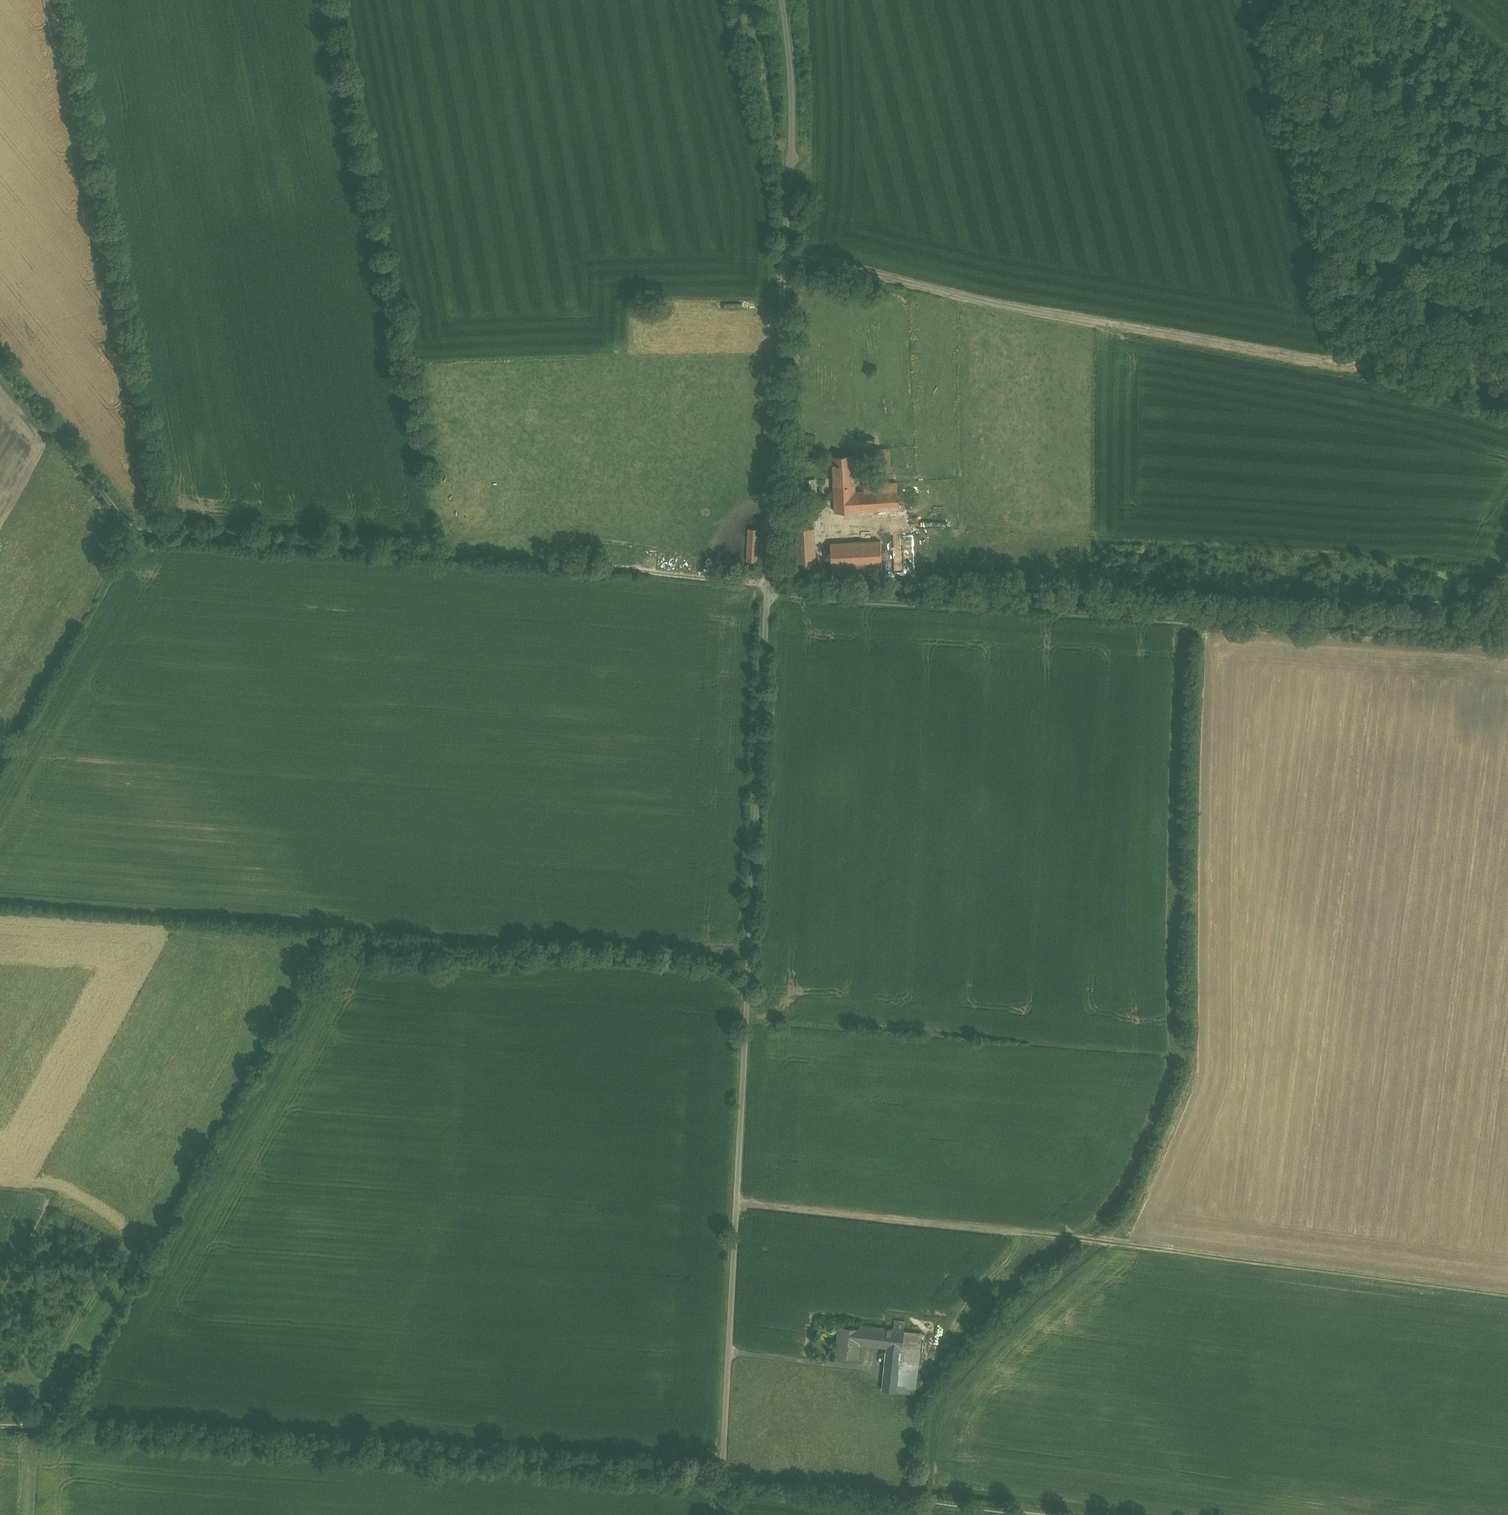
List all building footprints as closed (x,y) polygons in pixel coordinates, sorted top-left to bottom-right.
[(853,455),(833,457),(835,492),(855,491),(853,455)] [(898,482),(864,484),(865,491),(855,491),(835,492),(836,512),(837,512),(899,509),(898,482)] [(817,486),(805,487),(805,497),(817,496),(817,486)] [(759,529),(750,528),(748,561),(757,562),(759,529)] [(814,528),(796,529),(799,577),(817,576),(814,528)] [(881,541),(831,544),(833,578),(883,576),(881,541)] [(109,576),(116,564),(104,557),(97,569),(109,576)] [(954,577),(942,576),(942,585),(954,586),(954,577)] [(905,1321),(895,1320),(894,1329),(904,1330),(905,1321)] [(894,1329),(861,1325),(860,1328),(861,1328),(859,1344),(875,1346),(875,1344),(888,1345),(883,1389),(914,1393),(921,1332),(904,1330),(894,1329)] [(860,1328),(841,1326),(838,1354),(858,1357),(859,1344),(861,1328),(860,1328)]
